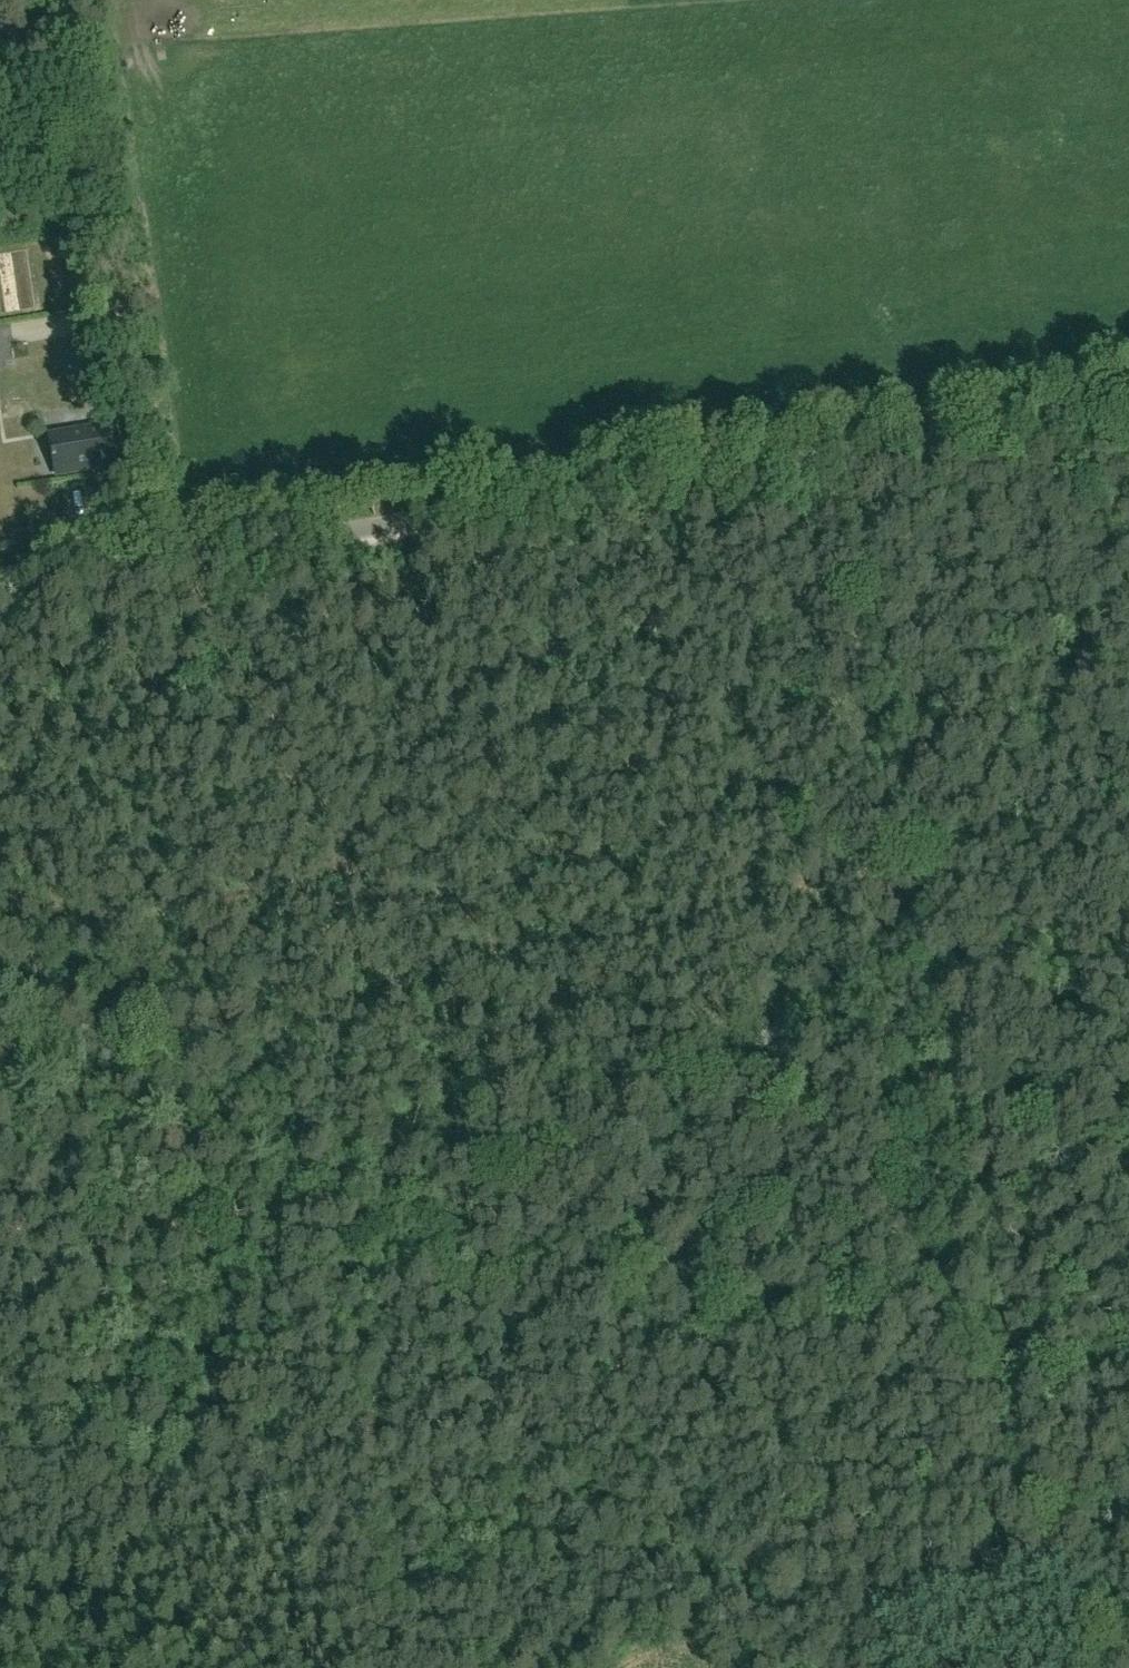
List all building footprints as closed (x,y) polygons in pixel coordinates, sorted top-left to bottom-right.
[(31,427),(33,445),(46,444),(44,425),(31,427)] [(11,449),(8,427),(0,428),(0,450),(11,449)] [(55,464),(57,477),(115,468),(109,428),(51,437),(54,458),(54,464),(55,464)] [(38,493),(33,457),(0,461),(0,499),(38,493)]
